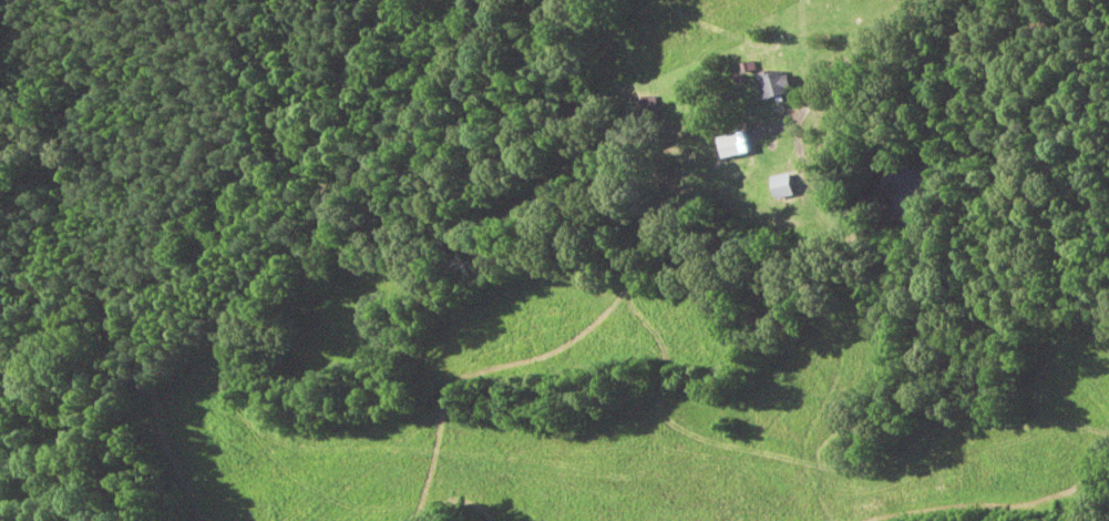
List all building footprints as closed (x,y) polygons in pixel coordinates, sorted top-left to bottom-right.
[(788,96),(788,73),(759,73),(759,96),(788,96)] [(750,152),(744,132),(717,140),(722,160),(750,152)] [(769,179),(775,200),(793,195),(787,174),(769,179)]
